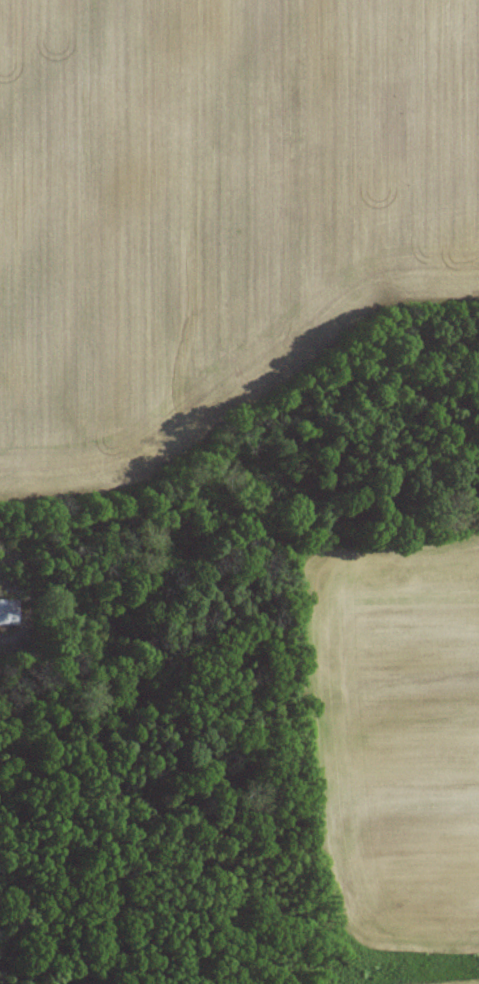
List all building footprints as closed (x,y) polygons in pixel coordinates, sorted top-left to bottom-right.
[(0,599),(0,625),(14,625),(13,599),(0,599)]
